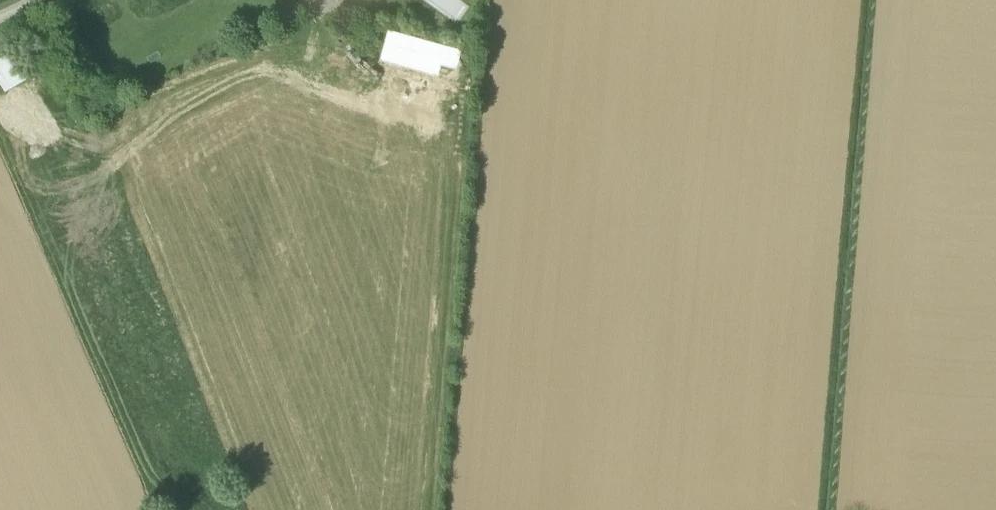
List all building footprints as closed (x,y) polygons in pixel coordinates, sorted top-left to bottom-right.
[(390,32),(383,61),(443,75),(445,67),(462,71),(466,50),(390,32)] [(0,61),(0,84),(6,94),(29,80),(12,53),(0,61)] [(439,99),(450,102),(454,83),(444,81),(439,99)]
